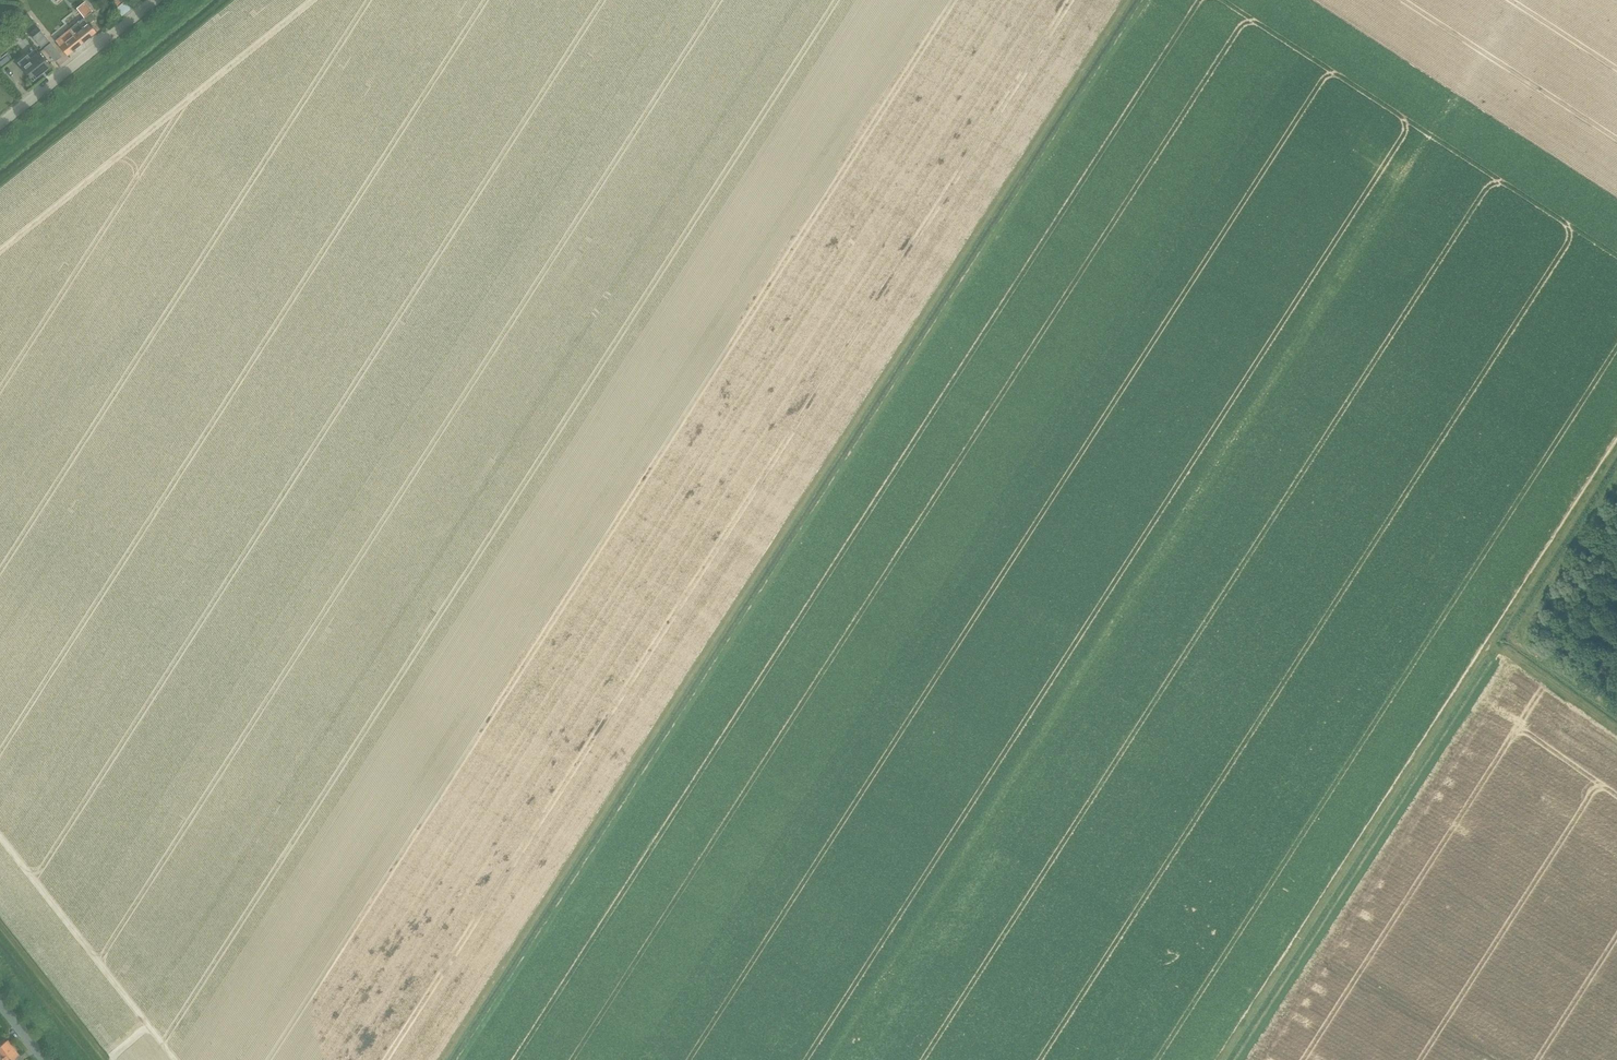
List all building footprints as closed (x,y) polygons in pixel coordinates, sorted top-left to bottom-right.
[(129,7),(135,15),(143,10),(138,1),(129,7)] [(72,18),(77,14),(70,5),(65,10),(72,18)] [(80,45),(96,32),(89,23),(95,18),(91,12),(69,30),(80,45)] [(19,25),(6,35),(11,40),(23,30),(19,25)] [(41,47),(49,41),(41,30),(33,37),(41,47)] [(67,55),(80,45),(69,30),(56,41),(67,55)] [(56,62),(62,56),(51,43),(44,48),(56,62)] [(36,48),(19,62),(22,66),(28,74),(29,76),(30,75),(31,77),(43,68),(45,70),(50,66),(36,48)] [(13,1058),(18,1054),(8,1040),(0,1046),(0,1059),(1,1059),(15,1059),(13,1058)]
